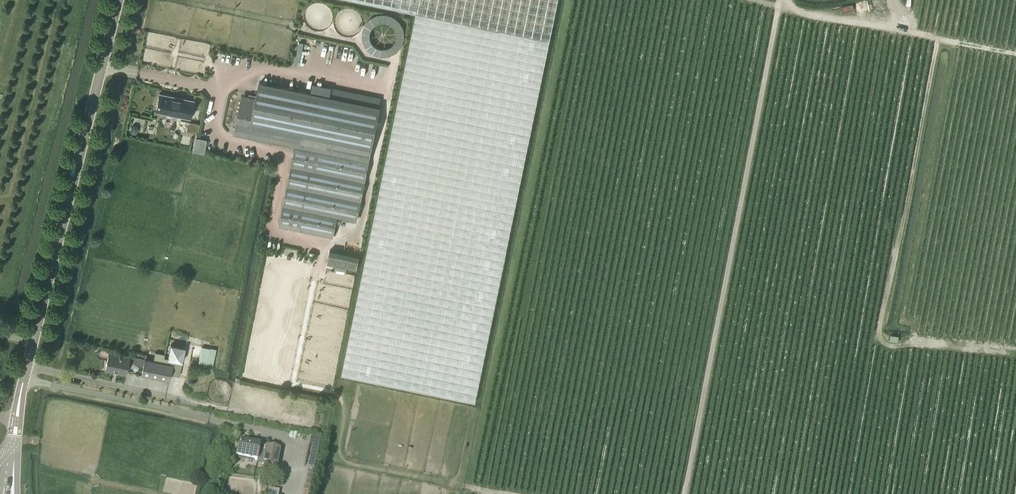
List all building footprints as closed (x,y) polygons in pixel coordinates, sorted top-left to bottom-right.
[(416,12),(342,374),(475,402),(558,0),(356,0),(416,12)] [(365,54),(404,53),(403,15),(364,16),(365,54)] [(235,133),(296,146),(279,224),(332,236),(336,216),(356,220),(380,107),(379,107),(330,97),(259,82),(256,99),(243,96),(235,133)] [(331,88),(330,97),(379,107),(380,98),(331,88)] [(172,117),(173,114),(190,118),(193,102),(159,94),(155,110),(166,113),(166,115),(166,117),(171,118),(172,117)] [(130,127),(129,131),(131,133),(134,134),(137,132),(137,128),(136,125),(133,125),(130,127)] [(206,140),(196,138),(193,150),(203,152),(206,140)] [(360,255),(330,249),(327,264),(357,270),(360,255)] [(198,366),(212,368),(216,349),(210,348),(201,347),(198,366)] [(105,369),(125,373),(127,363),(143,366),(145,359),(109,352),(105,369)] [(155,352),(153,361),(145,359),(143,366),(141,375),(169,380),(170,374),(179,376),(182,362),(183,362),(183,361),(164,357),(165,354),(155,352)] [(318,468),(325,438),(316,436),(309,467),(318,468)] [(277,468),(281,449),(266,446),(260,445),(240,441),(237,457),(257,460),(263,461),(262,465),(277,468)] [(264,480),(259,482),(262,490),(267,487),(264,480)]
